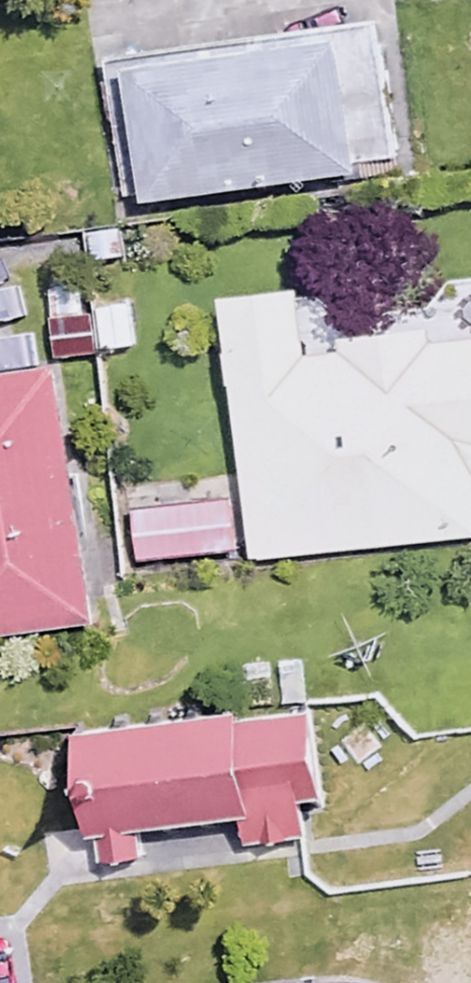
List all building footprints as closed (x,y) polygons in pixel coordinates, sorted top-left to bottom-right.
[(389,167),(373,35),(121,65),(137,197),(389,167)] [(295,289),(221,295),(242,552),(470,533),(470,330),(300,344),(295,289)] [(88,306),(92,348),(129,344),(124,296),(87,299),(88,306)] [(92,348),(88,306),(44,310),(48,352),(92,348)] [(58,367),(0,374),(0,630),(88,619),(58,367)] [(223,493),(123,502),(127,555),(228,547),(223,493)] [(317,692),(70,715),(80,823),(93,822),(97,862),(134,859),(130,816),(230,806),(234,842),(310,835),(307,803),(328,801),(317,692)]
